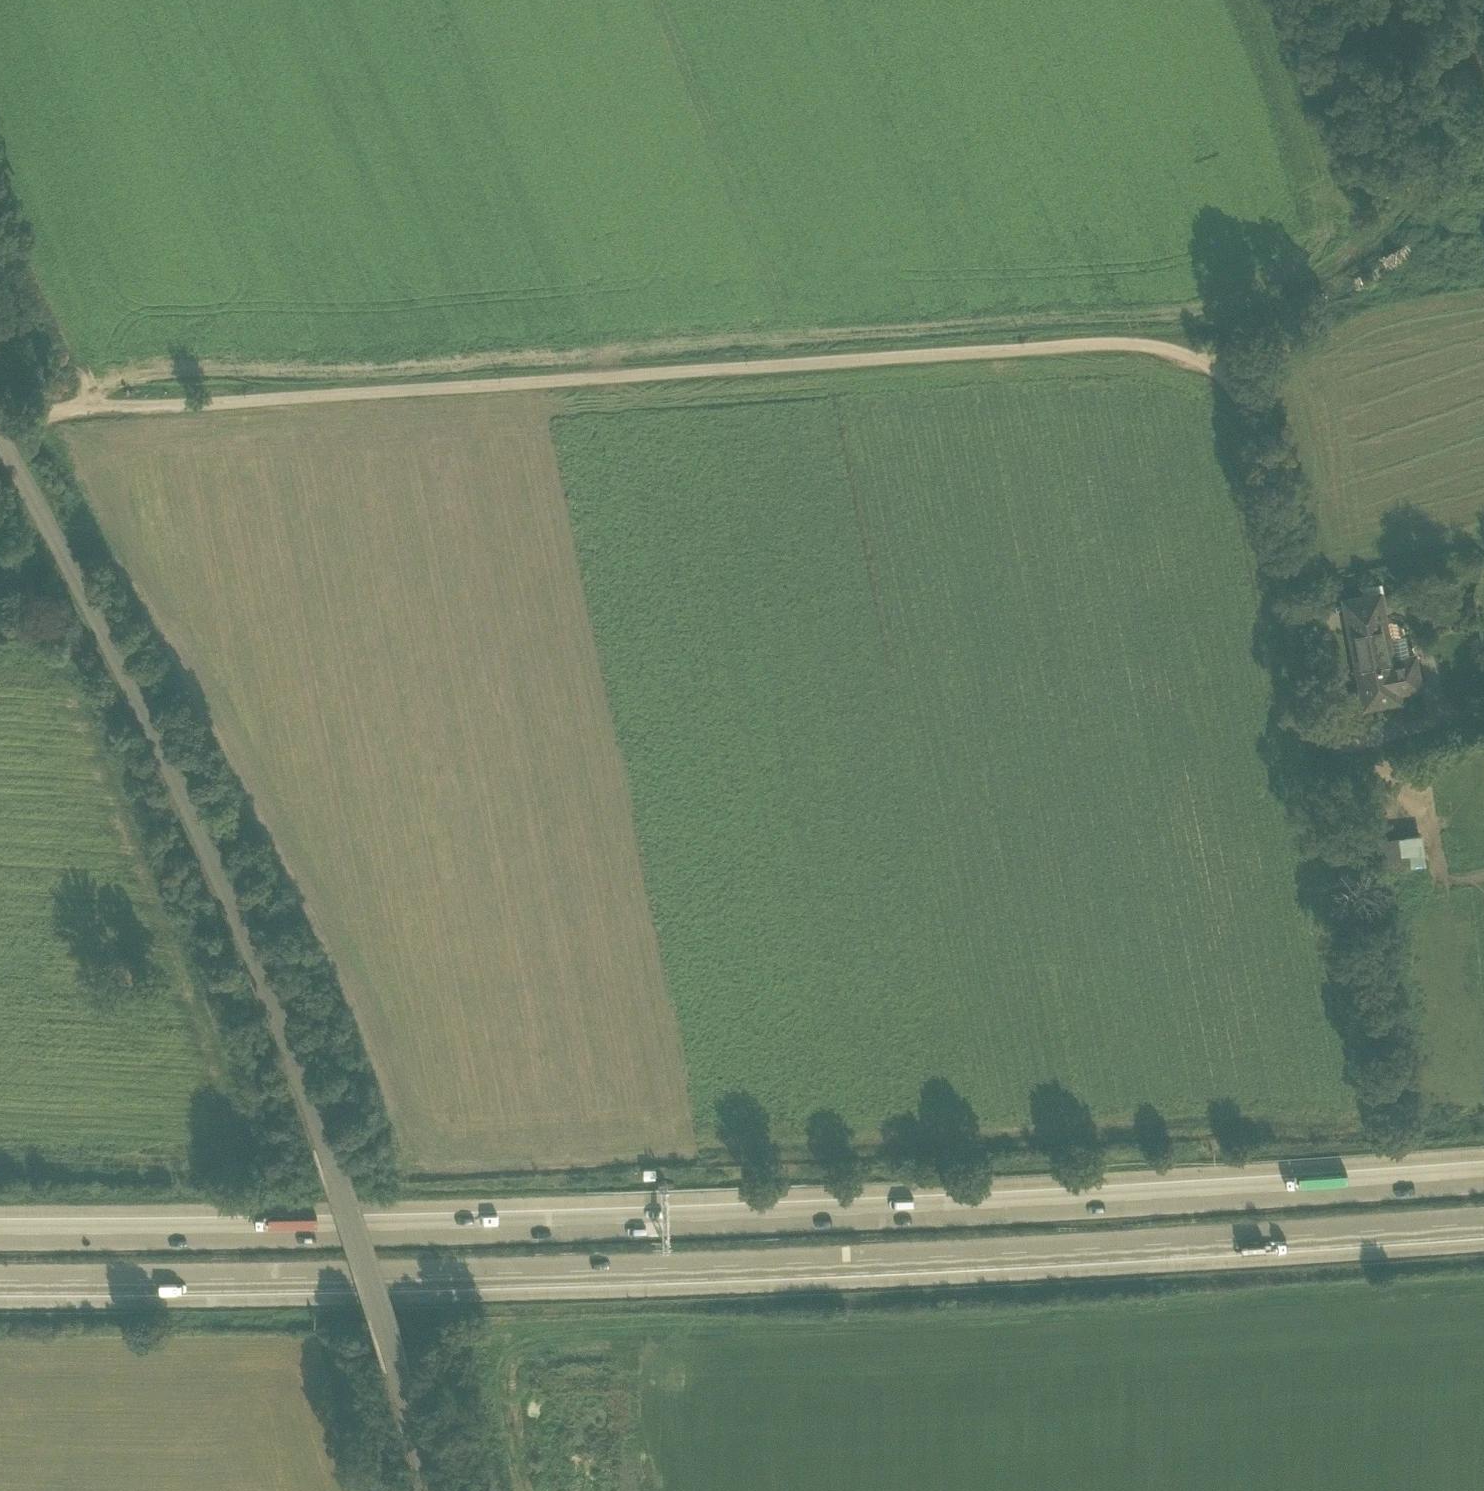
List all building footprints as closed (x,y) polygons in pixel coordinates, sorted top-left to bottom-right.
[(1379,591),(1347,597),(1353,628),(1385,622),(1379,591)] [(1392,657),(1385,622),(1353,628),(1349,629),(1356,666),(1360,666),(1368,705),(1400,699),(1398,690),(1420,685),(1414,653),(1392,657)] [(1434,833),(1377,840),(1380,869),(1438,862),(1434,833)] [(1380,869),(1377,840),(1354,842),(1358,871),(1380,869)] [(655,1168),(644,1169),(644,1178),(655,1177),(655,1168)]
